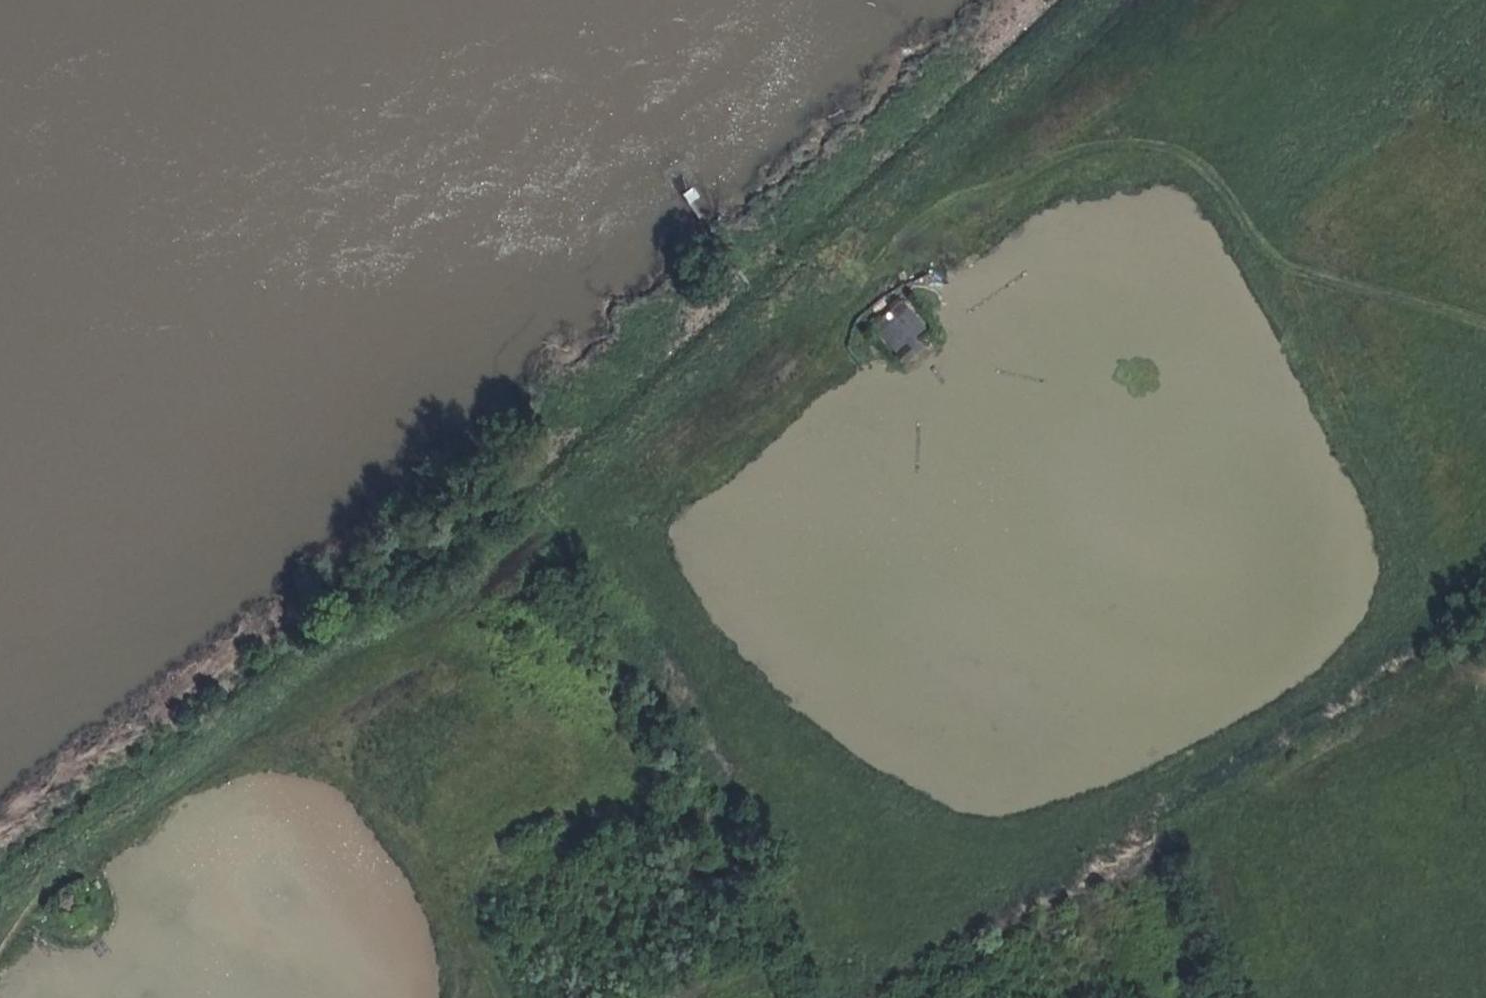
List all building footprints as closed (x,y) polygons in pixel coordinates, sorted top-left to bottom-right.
[(909,304),(878,329),(895,350),(926,324),(909,304)]
